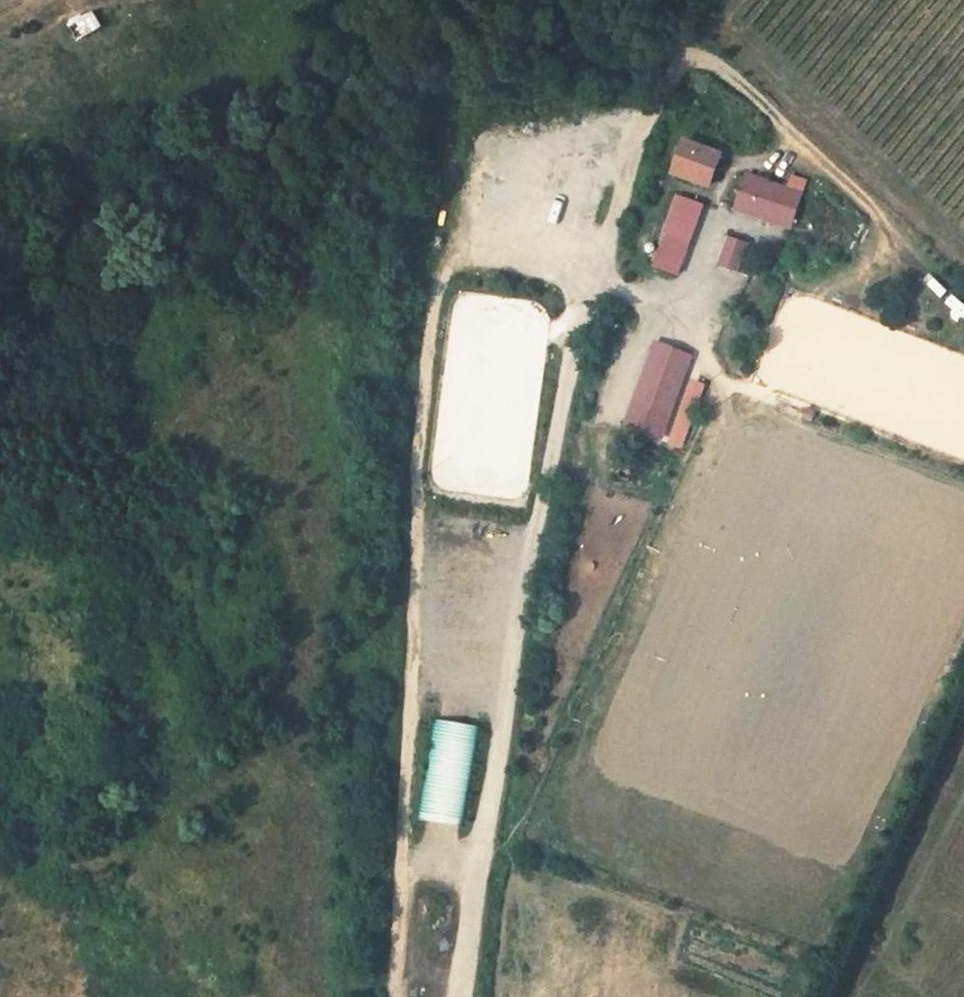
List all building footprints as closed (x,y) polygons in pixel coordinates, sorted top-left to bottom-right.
[(75,39),(101,29),(94,11),(67,21),(75,39)] [(709,189),(720,162),(687,150),(676,177),(709,189)] [(794,230),(803,200),(745,182),(736,211),(794,230)] [(703,209),(678,200),(653,269),(678,278),(703,209)] [(749,247),(734,242),(724,271),(739,276),(749,247)] [(689,357),(660,347),(640,404),(669,414),(689,357)] [(669,414),(640,404),(629,431),(658,442),(669,414)] [(481,728),(436,721),(419,816),(464,824),(481,728)]
